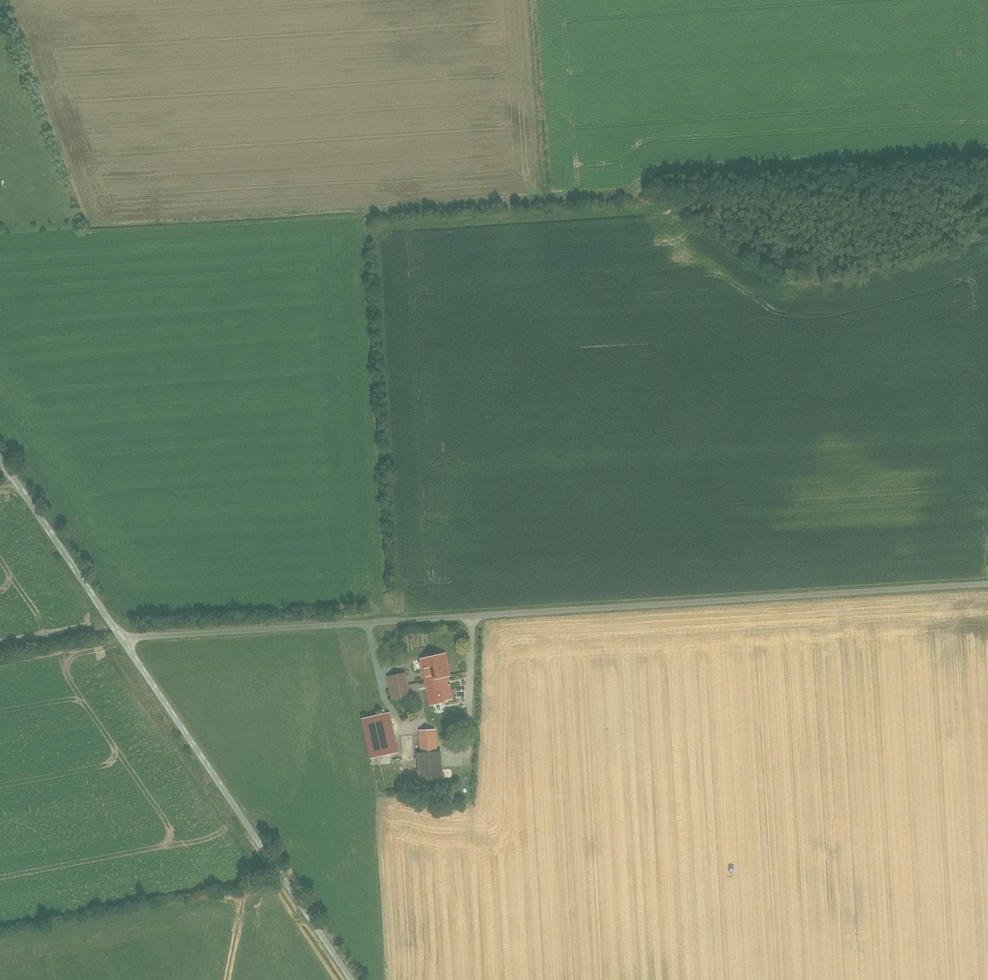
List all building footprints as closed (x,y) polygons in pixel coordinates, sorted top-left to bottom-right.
[(446,653),(421,658),(431,704),(448,701),(447,698),(453,697),(448,675),(451,674),(446,653)] [(405,672),(388,676),(393,697),(410,693),(405,672)] [(389,712),(363,718),(372,755),(397,749),(389,712)] [(420,729),(422,753),(438,752),(436,728),(420,729)] [(422,753),(419,753),(422,780),(444,778),(441,751),(438,752),(422,753)]
